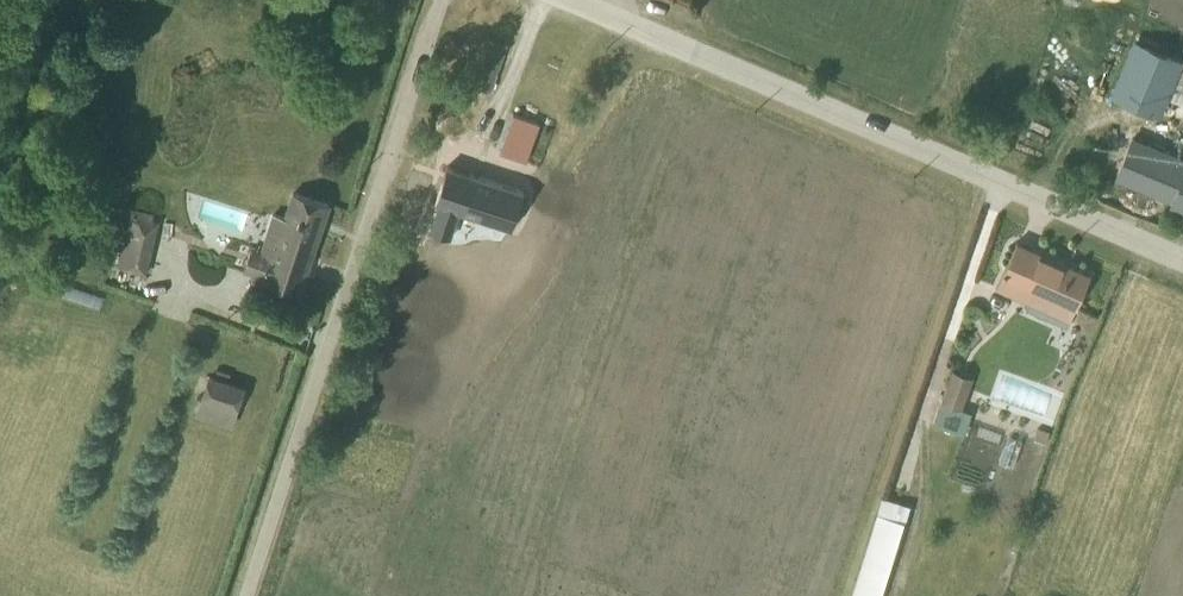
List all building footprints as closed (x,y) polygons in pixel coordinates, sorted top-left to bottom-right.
[(1168,98),(1182,104),(1182,69),(1178,80),(1176,79),(1168,98)] [(514,115),(499,153),(523,162),(537,124),(514,115)] [(446,145),(432,186),(470,199),(473,191),(500,200),(506,183),(491,178),(496,162),(446,145)] [(1172,200),(1182,205),(1182,175),(1172,200)] [(248,289),(293,304),(297,292),(301,293),(329,206),(269,186),(264,186),(260,189),(257,192),(256,197),(257,200),(258,204),(260,207),(263,209),(273,213),(260,251),(252,248),(244,272),(253,275),(248,289)] [(154,214),(129,208),(122,236),(128,238),(121,269),(146,275),(159,222),(152,220),(154,214)] [(1026,310),(1067,328),(1090,275),(1016,243),(996,289),(1028,304),(1026,310)] [(973,379),(951,371),(932,425),(963,436),(971,413),(962,410),(973,379)] [(205,415),(238,424),(246,394),(213,386),(205,415)] [(1012,487),(1004,510),(1014,513),(1021,490),(1012,487)] [(911,506),(883,497),(860,564),(851,595),(881,595),(904,523),(906,522),(911,506)]
